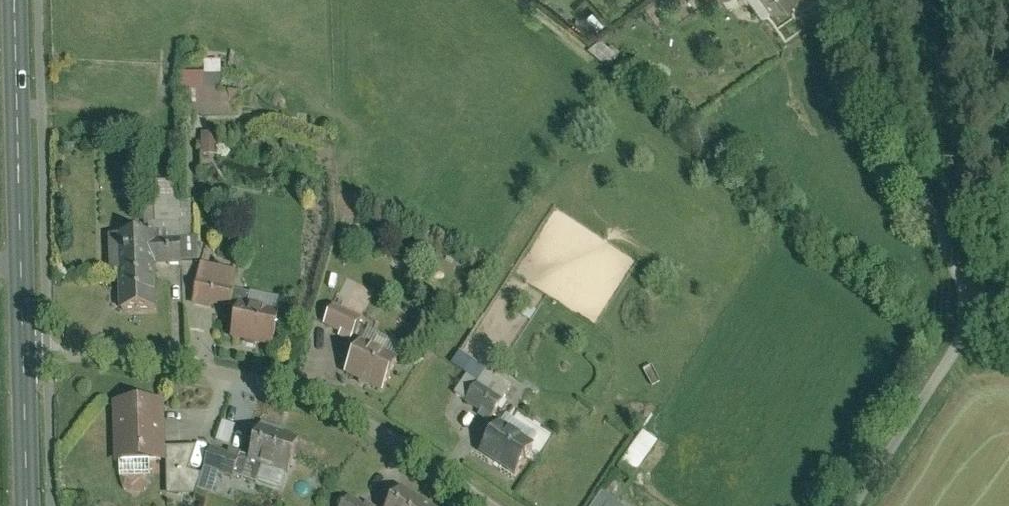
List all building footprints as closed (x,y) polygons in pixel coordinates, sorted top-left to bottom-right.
[(761,19),(787,0),(747,0),(761,19)] [(222,70),(177,69),(176,88),(185,89),(185,115),(239,116),(239,87),(222,87),(222,70)] [(200,130),(200,153),(215,153),(215,130),(200,130)] [(152,180),(153,196),(176,195),(176,179),(152,180)] [(141,201),(142,221),(152,221),(152,200),(141,201)] [(105,232),(105,278),(116,278),(116,310),(153,310),(152,265),(177,264),(176,241),(154,241),(154,231),(105,232)] [(197,258),(188,298),(226,307),(236,267),(197,258)] [(235,302),(226,339),(270,349),(279,313),(235,302)] [(330,302),(320,325),(348,338),(359,316),(330,302)] [(359,339),(343,374),(382,391),(398,357),(359,339)] [(465,367),(449,393),(490,418),(512,382),(484,365),(478,375),(465,367)] [(111,400),(113,460),(163,459),(163,446),(162,399),(111,400)] [(505,412),(480,454),(513,474),(538,432),(505,412)] [(256,427),(248,450),(245,460),(288,474),(299,442),(256,427)] [(620,466),(636,476),(658,440),(642,430),(620,466)] [(201,472),(193,496),(207,501),(217,472),(238,479),(245,460),(248,450),(227,443),(225,450),(210,445),(201,472)] [(192,445),(163,446),(163,459),(164,497),(193,496),(201,472),(184,467),(192,445)] [(388,505),(430,505),(401,487),(388,505)] [(342,505),(376,505),(352,491),(342,505)]
